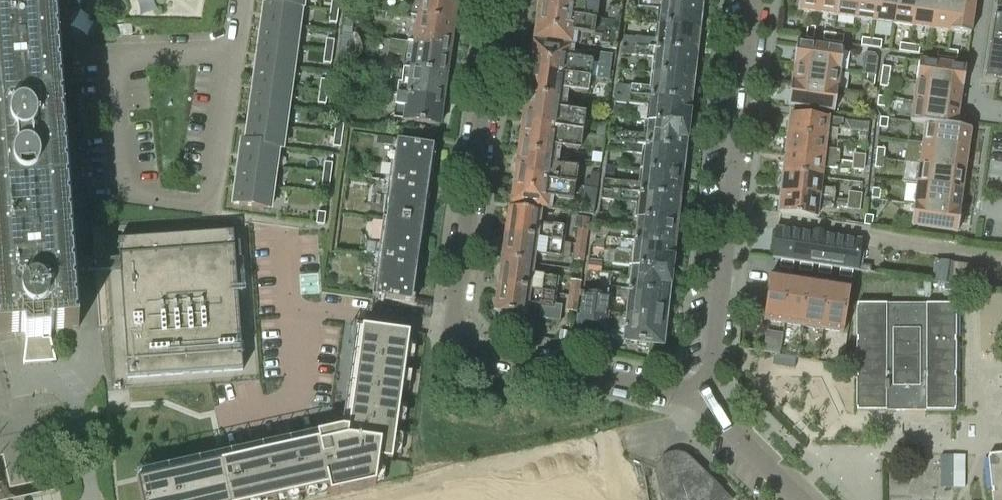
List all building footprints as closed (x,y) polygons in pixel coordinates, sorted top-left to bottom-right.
[(24,331),(26,339),(23,364),(56,362),(51,337),(51,329),(79,327),(75,275),(74,263),(56,0),(0,0),(0,333),(24,331)] [(262,3),(262,2),(301,7),(301,8),(303,8),(304,0),(261,0),(261,3),(262,3)] [(338,12),(340,0),(339,0),(332,0),(330,11),(338,12)] [(457,0),(413,0),(411,17),(454,23),(457,0)] [(580,0),(541,0),(539,11),(596,19),(598,4),(580,2),(580,0)] [(703,5),(662,0),(629,0),(628,5),(664,9),(662,24),(698,29),(699,15),(702,16),(703,5)] [(819,0),(799,0),(797,11),(817,14),(819,0)] [(817,14),(836,17),(839,0),(819,0),(817,14)] [(836,17),(855,19),(858,0),(839,0),(836,17)] [(855,19),(874,22),(877,0),(858,0),(855,19)] [(874,22),(893,25),(897,0),(877,0),(874,22)] [(893,25),(912,27),(916,0),(897,0),(893,25)] [(912,27),(931,30),(936,0),(916,0),(912,27)] [(931,30),(950,33),(955,0),(936,0),(931,30)] [(950,33),(970,36),(975,0),(955,0),(950,33)] [(299,28),(301,8),(301,7),(262,2),(262,3),(260,22),(299,28)] [(998,4),(987,75),(1001,77),(1001,5),(998,4)] [(607,21),(606,23),(617,24),(617,23),(619,7),(609,6),(607,21)] [(328,23),(337,24),(338,12),(330,11),(328,23)] [(536,35),(535,38),(574,44),(575,33),(600,36),(599,44),(610,45),(610,49),(615,50),(617,38),(618,38),(621,23),(617,23),(617,24),(606,23),(607,21),(596,19),(539,11),(537,23),(535,26),(534,32),(536,35)] [(450,49),(454,23),(411,17),(407,43),(450,49)] [(344,18),(342,34),(352,35),(354,19),(344,18)] [(260,22),(257,42),(296,48),(299,28),(260,22)] [(698,29),(662,24),(660,41),(624,36),(623,44),(697,53),(699,41),(697,40),(698,29)] [(815,27),(808,26),(806,38),(814,39),(815,27)] [(833,42),(834,34),(824,32),(823,40),(833,42)] [(844,35),(834,34),(833,42),(843,43),(844,35)] [(871,47),(872,39),(862,38),(861,46),(871,47)] [(326,39),(325,51),(333,53),(334,41),(326,39)] [(882,41),(872,39),(871,47),(881,48),(882,41)] [(296,48),(257,42),(254,63),(293,68),(296,48)] [(446,75),(450,49),(407,43),(403,69),(446,75)] [(795,64),(840,71),(843,50),(796,43),(793,65),(795,65),(795,64)] [(909,52),(910,44),(900,43),(899,51),(909,52)] [(531,70),(589,78),(591,63),(570,60),(572,49),(534,44),(534,47),(532,50),(531,56),(532,59),(531,70)] [(696,64),(697,53),(623,44),(622,53),(658,58),(656,72),(692,77),(694,64),(696,64)] [(920,46),(910,44),(909,52),(919,54),(920,46)] [(349,59),(350,47),(340,46),(339,58),(349,59)] [(937,56),(947,58),(948,50),(938,48),(937,56)] [(948,50),(947,58),(957,59),(958,51),(948,50)] [(331,65),(333,53),(325,51),(323,63),(331,65)] [(609,80),(612,55),(613,54),(600,53),(597,78),(609,80)] [(962,87),(962,89),(963,89),(966,67),(920,61),(917,81),(962,87)] [(290,88),(293,68),(254,63),(251,83),(290,88)] [(792,85),(837,91),(840,71),(795,64),(795,65),(792,84),(792,85)] [(869,64),(867,74),(875,75),(877,65),(869,64)] [(883,66),(881,76),(889,77),(891,67),(883,66)] [(443,101),(446,75),(403,69),(402,83),(399,82),(397,95),(443,101)] [(587,93),(589,78),(531,70),(529,83),(527,85),(526,91),(527,94),(527,96),(565,101),(566,90),(587,93)] [(692,77),(656,72),(654,89),(618,84),(617,93),(692,102),(693,89),(691,89),(692,77)] [(875,75),(867,74),(866,84),(874,85),(875,75)] [(889,77),(881,76),(880,86),(888,87),(889,77)] [(321,80),(319,92),(327,93),(329,81),(321,80)] [(962,87),(917,81),(914,102),(959,108),(962,89),(962,87)] [(374,91),(386,93),(387,84),(375,82),(374,91)] [(288,108),(290,88),(251,83),(248,103),(288,108)] [(792,85),(792,84),(791,84),(788,106),(834,112),(837,91),(792,85)] [(386,93),(374,91),(372,100),(385,102),(386,93)] [(325,105),(327,93),(319,92),(317,104),(325,105)] [(691,113),(692,102),(617,93),(616,102),(653,106),(651,122),(687,126),(688,112),(691,113)] [(334,94),(332,109),(343,111),(345,96),(334,94)] [(872,95),(865,94),(863,104),(871,105),(872,95)] [(439,126),(443,101),(397,95),(394,120),(439,126)] [(563,111),(565,101),(527,96),(527,99),(525,101),(524,108),(525,110),(523,124),(581,132),(584,114),(563,111)] [(886,97),(878,96),(877,106),(885,107),(886,97)] [(956,129),(956,128),(959,108),(914,102),(911,123),(925,125),(925,124),(956,129)] [(248,103),(246,123),(285,129),(288,108),(248,103)] [(786,135),(826,139),(827,128),(842,129),(859,131),(858,143),(867,145),(868,132),(870,123),(791,113),(790,123),(787,124),(786,135)] [(888,118),(880,117),(879,127),(887,128),(888,118)] [(649,138),(610,133),(610,140),(658,147),(686,150),(688,137),(686,137),(687,126),(651,122),(649,138)] [(285,129),(246,123),(243,143),(278,148),(278,149),(282,149),(285,129)] [(579,149),(581,132),(523,124),(521,137),(519,139),(518,145),(520,148),(519,152),(557,157),(558,146),(579,149)] [(925,124),(925,125),(922,144),(922,145),(968,152),(971,130),(956,128),(956,129),(925,124)] [(336,125),(334,136),(342,137),(344,127),(336,125)] [(598,125),(596,137),(604,138),(606,126),(598,125)] [(824,149),(826,139),(786,135),(785,144),(788,146),(787,155),(838,161),(839,151),(824,149)] [(342,137),(334,136),(333,147),(341,148),(342,137)] [(685,161),(686,150),(658,147),(610,140),(608,150),(647,155),(645,170),(681,174),(683,160),(685,161)] [(242,142),(239,163),(275,168),(278,149),(278,148),(243,143),(242,142)] [(904,163),(965,171),(968,152),(922,145),(922,144),(907,142),(904,163)] [(384,219),(424,225),(435,149),(395,143),(384,219)] [(867,145),(858,143),(857,159),(854,159),(854,163),(865,165),(867,145)] [(877,148),(876,158),(884,159),(885,149),(877,148)] [(555,168),(557,157),(519,152),(519,153),(517,155),(516,162),(517,164),(516,177),(574,185),(576,171),(555,168)] [(783,163),(782,174),(821,179),(822,166),(837,168),(838,161),(787,155),(786,162),(783,163)] [(884,159),(876,158),(875,168),(883,169),(884,159)] [(239,163),(236,184),(273,189),(275,168),(239,163)] [(323,175),(331,176),(332,164),(324,163),(323,175)] [(917,184),(962,190),(965,171),(904,163),(902,183),(917,185),(917,184)] [(604,180),(603,189),(681,199),(682,186),(680,186),(681,174),(645,170),(644,185),(604,180)] [(584,187),(598,188),(600,173),(586,171),(584,187)] [(821,179),(782,174),(781,184),(783,186),(782,194),(834,200),(835,190),(820,188),(821,179)] [(331,176),(323,175),(321,187),(329,188),(331,176)] [(572,200),(574,185),(516,177),(514,188),(512,191),(511,197),(513,200),(512,203),(550,208),(551,197),(572,200)] [(270,210),(273,189),(236,184),(233,205),(270,210)] [(914,205),(959,211),(962,190),(917,184),(917,185),(914,205)] [(594,215),(598,188),(584,187),(580,213),(594,215)] [(880,189),(872,188),(871,198),(879,199),(880,189)] [(680,209),(681,199),(603,189),(602,198),(641,203),(640,218),(676,222),(677,209),(680,209)] [(850,201),(860,203),(861,195),(850,193),(849,201),(850,201)] [(833,207),(834,200),(782,194),(781,200),(779,202),(778,209),(780,212),(780,214),(816,219),(818,206),(833,207)] [(850,201),(849,201),(848,201),(845,223),(858,224),(860,203),(850,201)] [(959,211),(914,205),(911,226),(957,232),(961,211),(959,211)] [(510,208),(506,234),(543,239),(564,241),(566,226),(539,223),(540,212),(510,208)] [(324,225),(326,213),(318,212),(316,224),(324,225)] [(873,217),(865,215),(864,225),(872,226),(873,217)] [(676,222),(640,218),(638,234),(597,229),(596,237),(675,247),(677,234),(674,234),(676,222)] [(424,225),(384,219),(373,296),(414,301),(424,225)] [(861,239),(777,227),(773,258),(858,270),(869,272),(870,267),(858,265),(861,239)] [(578,228),(576,242),(586,243),(588,230),(578,228)] [(242,355),(235,259),(241,259),(240,243),(234,244),(233,233),(118,241),(120,260),(74,263),(75,275),(120,272),(127,363),(128,378),(243,370),(242,355)] [(562,257),(564,241),(543,239),(506,234),(502,260),(533,263),(534,254),(562,257)] [(634,266),(670,270),(672,257),(674,258),(675,247),(596,237),(595,247),(636,251),(634,266)] [(584,261),(586,243),(576,242),(574,260),(584,261)] [(531,274),(533,263),(502,260),(499,285),(557,293),(559,278),(531,274)] [(794,262),(781,260),(780,268),(792,270),(794,262)] [(601,275),(601,273),(602,263),(588,262),(587,273),(601,275)] [(985,290),(988,268),(949,262),(946,284),(985,290)] [(813,265),(800,263),(799,271),(811,273),(813,265)] [(608,279),(607,287),(670,296),(671,283),(669,283),(670,270),(634,266),(632,282),(610,279),(608,279)] [(832,268),(819,266),(818,274),(830,276),(832,268)] [(853,271),(840,269),(839,277),(851,279),(853,271)] [(598,295),(583,293),(578,330),(592,332),(592,334),(600,335),(603,311),(607,287),(608,279),(610,279),(611,274),(601,273),(601,275),(598,295)] [(763,321),(784,324),(791,278),(770,275),(763,320),(763,321)] [(810,281),(791,278),(784,324),(803,327),(810,281)] [(571,280),(569,294),(579,295),(581,281),(571,280)] [(810,281),(803,327),(822,330),(829,284),(810,281)] [(850,287),(829,284),(822,330),(843,333),(850,287)] [(555,306),(557,293),(499,285),(495,313),(526,317),(527,305),(540,307),(539,320),(560,322),(562,306),(555,306)] [(668,306),(670,296),(607,287),(603,311),(665,318),(666,306),(668,306)] [(577,313),(579,295),(569,294),(567,311),(577,313)] [(955,411),(956,304),(856,304),(857,411),(955,411)] [(665,318),(603,311),(600,335),(626,338),(626,339),(664,344),(665,331),(663,331),(665,318)] [(138,484),(141,499),(284,499),(328,490),(329,497),(375,485),(379,460),(392,462),(410,334),(362,327),(346,441),(321,447),(320,443),(138,484)] [(558,339),(568,341),(570,330),(560,329),(558,339)] [(793,356),(779,354),(775,353),(775,354),(773,364),(794,368),(796,357),(793,356)] [(988,455),(993,499),(1001,499),(1001,453),(988,455)] [(965,488),(964,456),(940,456),(941,489),(953,489),(965,488)] [(687,472),(685,466),(680,462),(673,461),(668,464),(665,470),(665,477),(669,482),(675,484),(681,483),(686,478),(687,472)] [(717,496),(716,496),(700,480),(687,493),(669,496),(670,499),(713,499),(717,496)]
